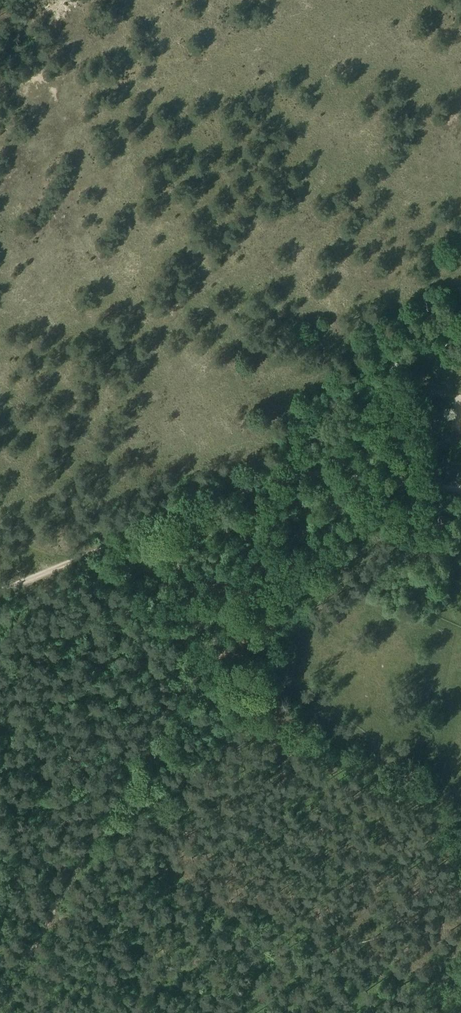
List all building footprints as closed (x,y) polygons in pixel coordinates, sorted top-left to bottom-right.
[(438,515),(435,525),(448,527),(450,517),(438,515)]
